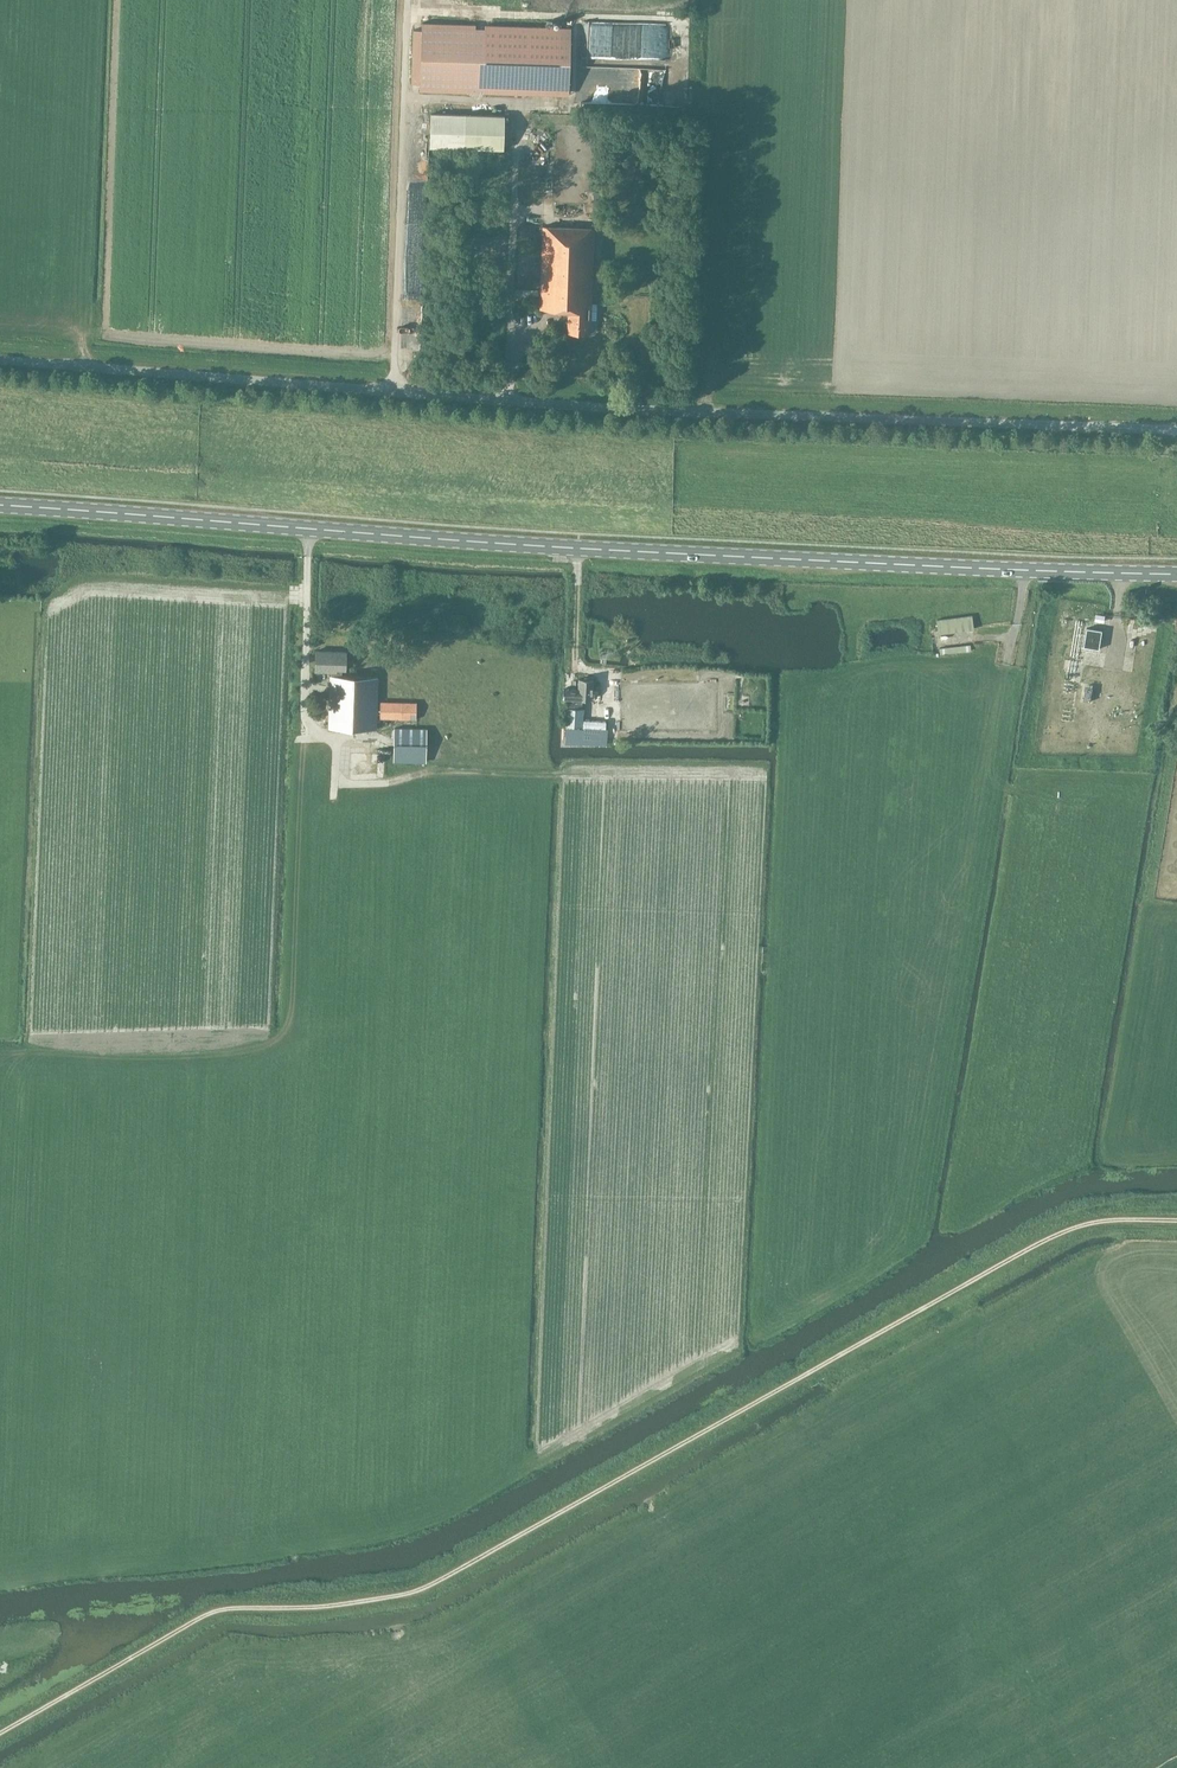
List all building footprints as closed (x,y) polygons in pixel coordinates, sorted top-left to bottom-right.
[(422,30),(413,29),(411,84),(420,84),(420,91),(473,93),(473,89),(483,90),(483,93),(569,96),(571,29),(485,26),(485,29),(475,29),(475,25),(422,23),(422,30)] [(649,38),(644,56),(655,59),(661,41),(649,38)] [(602,69),(601,88),(652,91),(652,85),(640,84),(640,88),(633,87),(634,74),(641,74),(641,78),(657,79),(658,72),(602,69)] [(429,148),(504,150),(505,116),(431,113),(429,148)] [(575,161),(574,150),(554,151),(554,162),(575,161)] [(567,310),(567,333),(587,333),(587,319),(589,320),(591,228),(540,227),(538,310),(567,310)] [(936,619),(938,633),(974,629),(972,615),(936,619)] [(1100,649),(1103,630),(1087,628),(1084,647),(1100,649)] [(965,651),(965,644),(933,645),(933,652),(965,651)] [(342,672),(346,672),(346,652),(316,651),(315,672),(331,672),(331,676),(330,676),(328,728),(377,729),(378,677),(342,676),(342,672)] [(584,694),(584,700),(594,700),(594,688),(585,687),(586,677),(572,676),(571,694),(584,694)] [(1087,699),(1087,683),(1077,683),(1077,699),(1087,699)] [(416,719),(417,702),(381,701),(380,718),(416,719)] [(583,707),(566,706),(565,724),(582,725),(583,707)] [(564,743),(606,744),(607,729),(565,726),(564,743)] [(426,761),(427,728),(395,728),(394,761),(426,761)]
